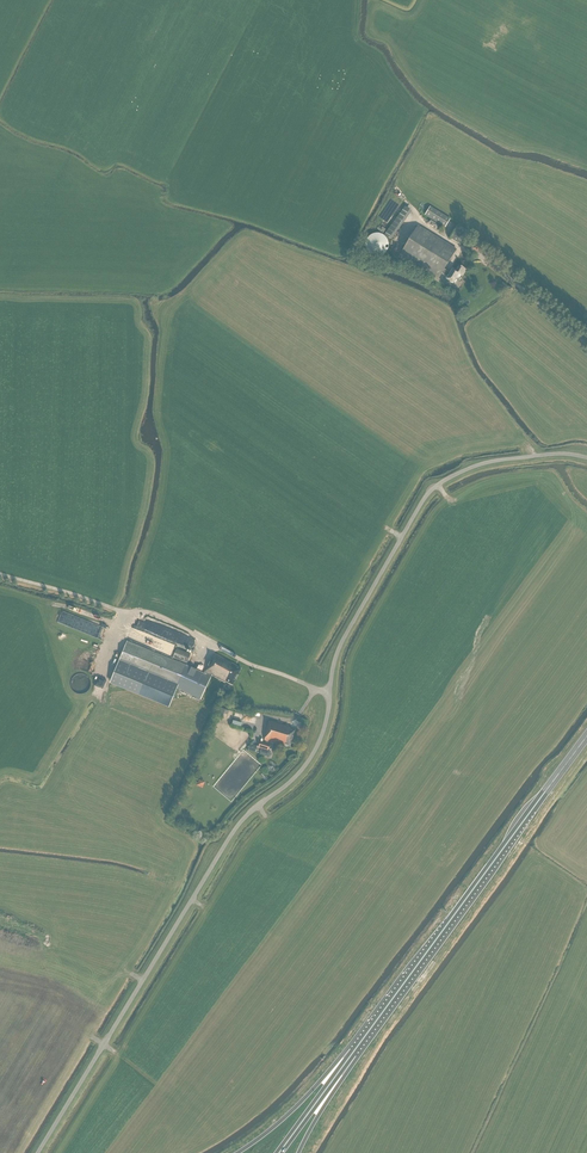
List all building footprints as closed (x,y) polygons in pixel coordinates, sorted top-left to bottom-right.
[(471,229),(431,203),(423,215),(437,224),(444,229),(453,234),(463,241),(467,235),(471,229)] [(405,207),(384,235),(391,240),(412,212),(405,207)] [(438,226),(429,221),(427,224),(436,229),(438,226)] [(452,270),(450,273),(444,269),(456,250),(418,226),(399,257),(437,281),(442,273),(448,277),(446,280),(453,284),(459,274),(463,276),(466,270),(461,266),(461,267),(458,266),(455,271),(452,270)] [(383,235),(381,234),(379,234),(377,234),(376,234),(374,234),(372,235),(370,236),(369,237),(367,238),(367,240),(366,242),(365,244),(365,246),(366,247),(366,249),(367,251),(368,253),(369,254),(371,255),(373,256),(375,256),(376,257),(378,257),(380,256),(382,256),(384,255),(385,253),(386,252),(387,250),(388,248),(388,247),(389,245),(388,243),(388,241),(387,239),(386,238),(384,236),(383,235)] [(184,645),(187,634),(177,630),(173,641),(184,645)] [(118,664),(110,683),(169,707),(177,688),(200,699),(204,692),(203,692),(180,681),(186,665),(127,641),(118,664)] [(190,654),(177,649),(173,657),(187,663),(190,654)] [(206,688),(213,676),(225,683),(225,682),(227,683),(228,682),(233,685),(241,669),(236,666),(215,654),(212,659),(205,672),(199,684),(206,688)] [(224,718),(225,714),(227,715),(228,712),(226,711),(227,710),(221,708),(218,716),(224,718)] [(265,734),(266,735),(264,741),(266,741),(265,744),(260,742),(258,747),(258,748),(268,750),(270,745),(270,742),(283,746),(283,745),(290,748),(295,729),(269,721),(265,734)] [(199,780),(197,786),(203,788),(205,783),(199,780)]
